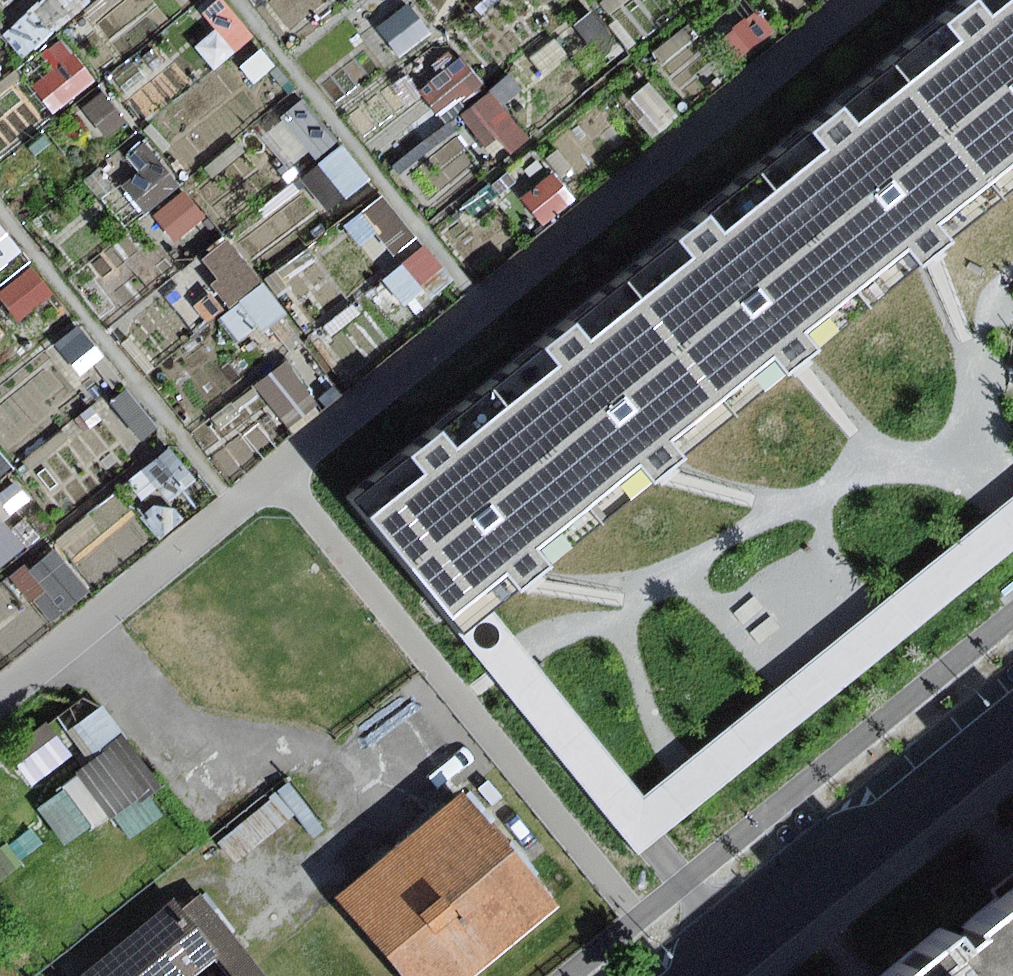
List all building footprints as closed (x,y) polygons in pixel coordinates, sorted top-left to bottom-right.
[(887,55),(999,192),(1012,181),(1012,0),(955,0),(887,55)] [(887,55),(753,164),(865,301),(929,249),(999,192),(887,55)] [(497,88),(469,104),(495,151),(524,136),(497,88)] [(753,164),(619,274),(730,410),(798,355),(865,301),(753,164)] [(390,186),(353,204),(377,254),(414,237),(390,186)] [(182,260),(231,340),(282,309),(234,229),(182,260)] [(20,310),(52,286),(35,263),(3,287),(20,310)] [(619,274),(484,383),(596,519),(665,464),(730,410),(619,274)] [(484,383),(350,492),(462,629),(527,576),(596,519),(484,383)] [(647,798),(501,619),(469,645),(640,855),(1012,552),(1012,500),(647,798)] [(78,842),(160,764),(95,697),(67,723),(93,750),(40,801),(78,842)] [(463,793),(339,896),(405,975),(472,975),(557,906),(463,793)] [(181,908),(220,954),(238,975),(272,975),(202,891),(181,908)] [(999,905),(1012,922),(1012,894),(999,905)] [(80,975),(193,975),(220,954),(181,908),(174,899),(80,975)] [(999,905),(953,943),(942,931),(887,975),(1012,975),(1012,922),(999,905)]
